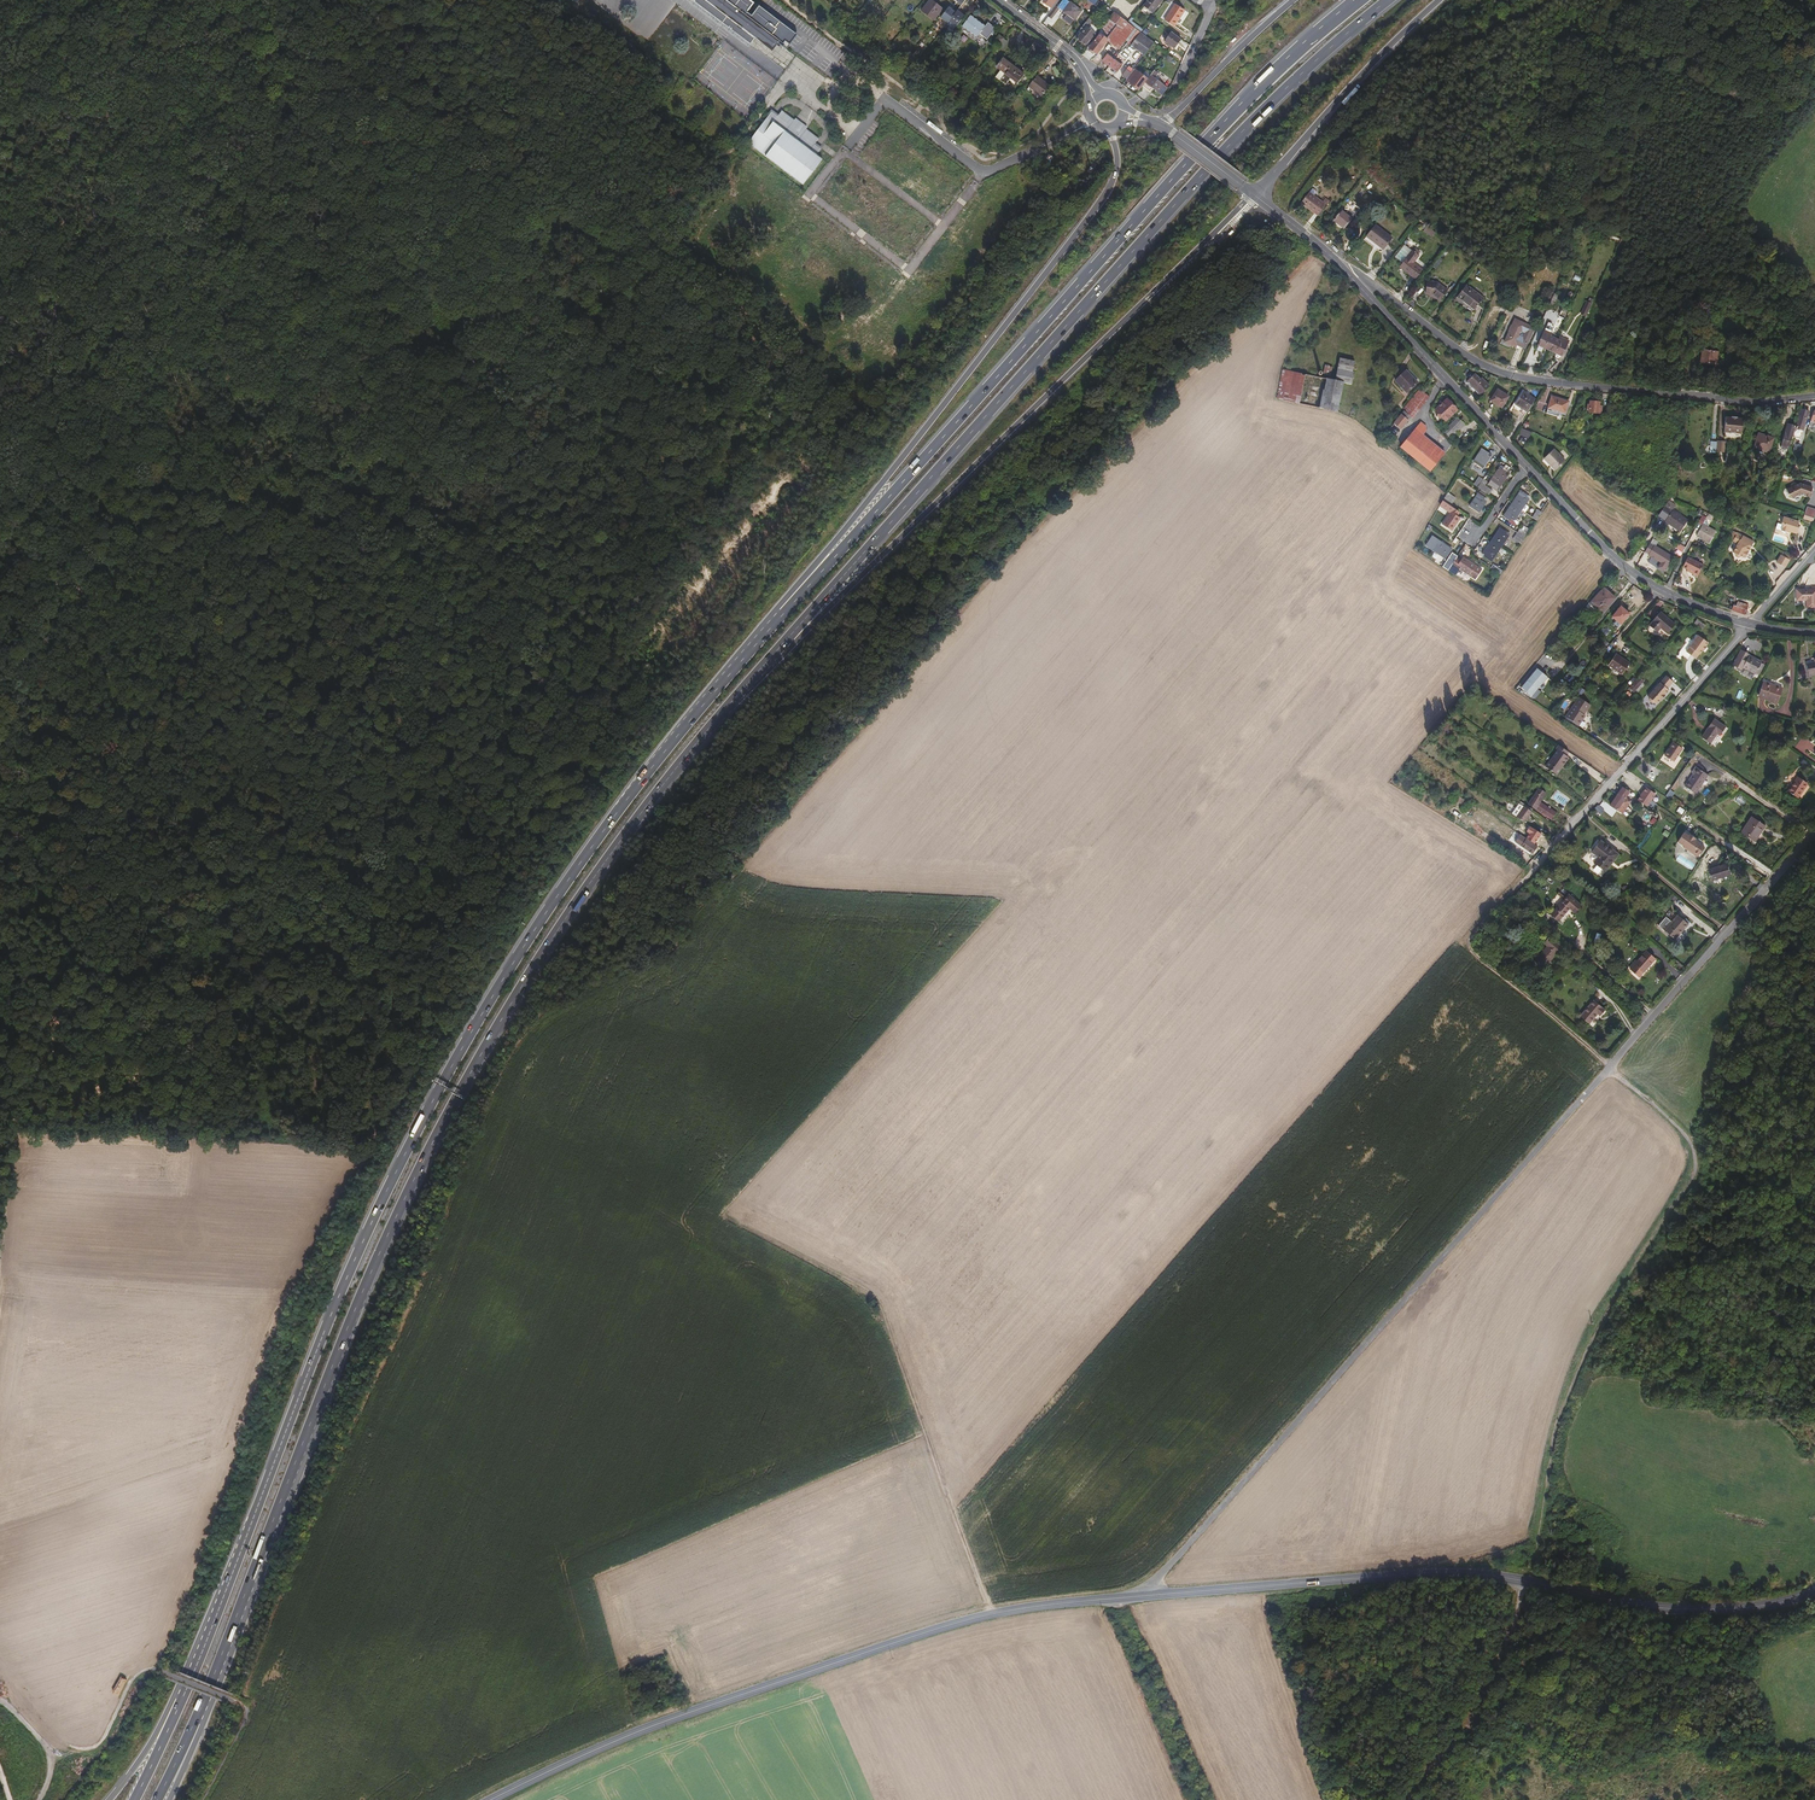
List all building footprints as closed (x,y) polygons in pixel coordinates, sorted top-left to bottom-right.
[(748,13),(756,3),(752,0),(694,0),(736,32),(751,43),(755,37),(772,50),(776,45),(786,49),(788,47),(797,35),(759,6),(752,16),(748,13)] [(1162,0),(1148,0),(1143,6),(1153,13),(1162,0)] [(934,22),(943,11),(931,2),(922,13),(934,22)] [(1073,19),(1080,10),(1070,2),(1063,11),(1073,19)] [(1177,20),(1184,10),(1175,4),(1165,20),(1174,26),(1178,21),(1177,20)] [(1051,19),(1057,12),(1053,9),(1047,16),(1051,19)] [(949,25),(956,15),(949,10),(942,20),(949,25)] [(959,25),(965,17),(958,12),(952,21),(959,25)] [(1134,28),(1127,23),(1114,12),(1087,47),(1096,54),(1107,40),(1119,49),(1134,28)] [(979,36),(980,34),(982,35),(989,25),(988,23),(985,28),(971,17),(965,25),(979,36)] [(1089,26),(1093,21),(1089,18),(1074,37),(1084,45),(1086,42),(1088,43),(1095,33),(1088,28),(1088,27),(1089,26)] [(693,35),(700,41),(710,29),(702,23),(693,35)] [(962,29),(976,40),(979,36),(965,25),(962,29)] [(988,40),(996,30),(989,25),(982,35),(988,40)] [(1154,42),(1141,33),(1137,30),(1136,31),(1136,32),(1131,39),(1134,41),(1131,45),(1144,55),(1154,42)] [(1173,48),(1180,39),(1170,31),(1163,41),(1173,48)] [(705,43),(713,48),(721,37),(713,32),(705,43)] [(1001,46),(1005,40),(1000,36),(996,42),(1001,46)] [(1670,59),(1675,52),(1671,49),(1666,57),(1670,59)] [(1116,60),(1115,62),(1107,56),(1102,61),(1112,69),(1116,72),(1121,67),(1117,63),(1118,62),(1116,60)] [(1004,61),(998,69),(1007,76),(1013,68),(1004,61)] [(1128,67),(1122,76),(1126,80),(1133,70),(1128,67)] [(1020,85),(1026,77),(1013,68),(1007,76),(1002,83),(1008,88),(1014,81),(1020,85)] [(1126,80),(1139,90),(1145,82),(1147,79),(1134,68),(1133,70),(1126,80)] [(1152,72),(1147,79),(1145,82),(1162,95),(1167,88),(1152,76),(1154,73),(1152,72)] [(1042,97),(1050,87),(1038,78),(1031,89),(1042,97)] [(1721,90),(1725,83),(1720,80),(1716,87),(1721,90)] [(816,145),(820,140),(802,126),(783,111),(780,116),(775,122),(769,118),(748,144),(803,186),(823,160),(818,157),(812,151),(816,145)] [(776,113),(774,112),(769,118),(775,122),(780,116),(776,113)] [(818,157),(823,150),(820,148),(816,145),(812,151),(818,157)] [(1320,202),(1308,192),(1300,202),(1316,215),(1321,208),(1318,205),(1320,202)] [(1351,218),(1340,209),(1332,220),(1342,228),(1351,218)] [(1391,238),(1374,225),(1365,236),(1382,249),(1391,238)] [(1402,263),(1411,251),(1404,245),(1394,258),(1402,263)] [(1421,271),(1412,263),(1418,256),(1411,251),(1402,263),(1405,266),(1402,270),(1414,280),(1421,271)] [(1447,291),(1437,283),(1426,281),(1425,292),(1433,293),(1435,294),(1435,295),(1439,299),(1447,291)] [(1483,298),(1467,285),(1457,297),(1474,310),(1483,298)] [(1582,319),(1588,306),(1584,304),(1577,317),(1582,319)] [(1534,327),(1515,319),(1515,320),(1533,328),(1534,327)] [(1504,342),(1515,347),(1516,344),(1524,348),(1533,328),(1515,320),(1512,326),(1511,325),(1508,330),(1509,331),(1504,342)] [(1550,350),(1555,338),(1550,336),(1551,333),(1544,330),(1537,345),(1538,345),(1536,350),(1541,352),(1543,347),(1550,350)] [(1562,355),(1568,340),(1561,337),(1560,340),(1555,338),(1550,350),(1562,355)] [(1715,364),(1717,351),(1702,349),(1700,361),(1715,364)] [(1336,412),(1342,383),(1350,385),(1352,372),(1351,372),(1353,361),(1339,358),(1334,380),(1328,379),(1322,409),(1336,412)] [(1326,365),(1324,374),(1330,375),(1332,366),(1326,365)] [(1298,403),(1304,374),(1282,369),(1276,398),(1298,403)] [(1405,392),(1416,382),(1405,370),(1394,380),(1405,392)] [(1489,386),(1481,378),(1480,380),(1474,374),(1467,381),(1480,394),(1489,386)] [(1508,396),(1497,389),(1490,400),(1501,407),(1508,396)] [(1402,397),(1394,390),(1390,395),(1393,398),(1387,405),(1392,410),(1402,397)] [(1411,416),(1427,395),(1420,390),(1404,410),(1410,415),(1411,416)] [(1526,412),(1535,399),(1523,392),(1514,404),(1526,412)] [(1564,413),(1568,401),(1551,396),(1547,408),(1564,413)] [(1445,420),(1456,409),(1445,398),(1434,409),(1438,413),(1436,415),(1439,418),(1442,416),(1445,420)] [(1599,414),(1599,401),(1589,401),(1589,413),(1599,414)] [(1801,428),(1804,417),(1805,417),(1807,411),(1799,408),(1798,412),(1793,428),(1791,434),(1799,437),(1801,428)] [(1400,429),(1410,415),(1404,410),(1394,424),(1400,429)] [(1793,428),(1798,412),(1791,410),(1786,426),(1793,428)] [(1449,437),(1464,426),(1458,418),(1443,429),(1449,437)] [(1740,437),(1741,422),(1736,422),(1736,421),(1730,420),(1729,421),(1724,421),(1723,421),(1722,436),(1740,437)] [(1444,453),(1422,435),(1426,430),(1425,426),(1420,423),(1400,448),(1429,471),(1444,453)] [(1791,434),(1793,428),(1786,426),(1784,432),(1791,434)] [(1522,438),(1521,441),(1527,443),(1531,431),(1523,428),(1519,437),(1522,438)] [(1757,449),(1762,435),(1757,434),(1753,448),(1757,449)] [(1767,453),(1772,438),(1762,435),(1757,449),(1767,453)] [(1722,456),(1723,445),(1715,444),(1714,455),(1722,456)] [(1483,468),(1490,457),(1487,455),(1488,453),(1482,448),(1474,462),(1483,468)] [(1564,460),(1553,449),(1543,458),(1554,469),(1564,460)] [(1501,486),(1508,476),(1505,473),(1506,472),(1500,468),(1491,480),(1501,486)] [(1489,488),(1481,483),(1483,480),(1480,477),(1474,485),(1486,493),(1489,488)] [(1810,491),(1811,487),(1799,483),(1786,490),(1788,495),(1789,494),(1791,498),(1800,493),(1809,496),(1811,492),(1810,491)] [(1514,520),(1528,498),(1525,496),(1526,494),(1520,490),(1503,515),(1510,519),(1511,518),(1514,520)] [(1477,516),(1486,502),(1483,500),(1484,498),(1478,494),(1467,510),(1477,516)] [(1445,496),(1440,504),(1448,509),(1453,501),(1445,496)] [(1451,529),(1458,519),(1455,517),(1457,514),(1459,511),(1453,507),(1442,523),(1451,529)] [(1685,520),(1678,515),(1667,507),(1661,514),(1665,517),(1663,520),(1677,531),(1685,520)] [(1814,512),(1814,510),(1806,507),(1803,515),(1813,518),(1814,512)] [(1537,519),(1542,511),(1538,509),(1533,517),(1537,519)] [(1707,543),(1713,532),(1705,527),(1700,525),(1702,521),(1704,518),(1700,515),(1695,524),(1699,526),(1694,536),(1707,543)] [(1791,533),(1795,521),(1782,517),(1781,521),(1782,522),(1781,525),(1780,531),(1786,533),(1786,531),(1789,532),(1791,533)] [(1493,557),(1508,535),(1505,533),(1506,531),(1500,527),(1483,552),(1489,556),(1490,554),(1493,557)] [(1522,541),(1528,533),(1520,527),(1515,535),(1522,541)] [(1745,558),(1753,542),(1732,532),(1728,540),(1731,541),(1731,542),(1737,545),(1732,553),(1735,554),(1734,555),(1735,557),(1738,558),(1740,557),(1742,558),(1743,557),(1745,558)] [(1445,559),(1451,549),(1440,542),(1439,545),(1437,544),(1432,550),(1438,554),(1445,559)] [(1481,544),(1477,551),(1481,553),(1485,546),(1481,544)] [(1661,565),(1668,555),(1663,552),(1661,554),(1647,544),(1641,551),(1661,565)] [(1696,575),(1701,565),(1685,556),(1680,567),(1685,569),(1696,575)] [(1783,568),(1787,560),(1779,556),(1775,564),(1783,568)] [(1475,578),(1481,569),(1464,558),(1462,561),(1460,559),(1456,557),(1452,563),(1449,560),(1444,568),(1452,573),(1453,570),(1466,578),(1469,574),(1475,578)] [(1503,570),(1495,565),(1493,568),(1500,574),(1503,570)] [(1613,599),(1602,588),(1590,601),(1596,606),(1596,607),(1601,612),(1613,599)] [(1795,591),(1794,601),(1804,601),(1804,609),(1814,609),(1814,591),(1795,591)] [(1746,608),(1733,603),(1731,610),(1743,615),(1746,608)] [(1627,614),(1628,612),(1620,605),(1612,615),(1620,622),(1627,614)] [(1651,629),(1663,615),(1659,612),(1647,625),(1651,629)] [(1674,624),(1663,615),(1651,629),(1655,632),(1659,627),(1666,633),(1674,624)] [(1703,629),(1705,625),(1697,619),(1694,623),(1703,629)] [(1704,651),(1707,647),(1706,646),(1708,643),(1696,635),(1685,651),(1696,659),(1700,654),(1703,650),(1704,651)] [(1745,650),(1740,658),(1745,661),(1742,667),(1754,674),(1760,662),(1748,655),(1750,653),(1745,650)] [(1615,670),(1624,660),(1614,653),(1606,664),(1615,670)] [(1805,664),(1807,674),(1814,672),(1814,658),(1812,659),(1813,662),(1805,664)] [(1620,674),(1628,662),(1624,660),(1615,670),(1620,674)] [(1531,695),(1544,679),(1546,676),(1536,668),(1521,687),(1531,695)] [(1655,703),(1667,688),(1665,687),(1671,680),(1664,674),(1646,695),(1648,697),(1648,700),(1651,702),(1654,701),(1655,703)] [(1632,692),(1642,681),(1638,676),(1627,687),(1632,692)] [(1761,681),(1757,694),(1764,696),(1763,699),(1776,703),(1780,688),(1761,681)] [(1570,720),(1581,708),(1573,703),(1564,716),(1570,720)] [(1577,725),(1583,715),(1582,714),(1584,711),(1581,708),(1570,720),(1577,725)] [(1714,719),(1700,737),(1709,743),(1716,733),(1718,735),(1724,726),(1714,719)] [(1674,762),(1683,748),(1674,741),(1664,755),(1674,762)] [(1556,775),(1568,759),(1569,758),(1566,756),(1569,752),(1559,746),(1556,750),(1557,751),(1545,767),(1556,775)] [(1695,793),(1707,775),(1695,767),(1691,772),(1692,774),(1684,786),(1695,793)] [(1795,797),(1805,783),(1796,776),(1786,790),(1795,797)] [(1528,790),(1532,785),(1522,777),(1518,782),(1528,790)] [(1623,813),(1632,799),(1627,796),(1631,791),(1623,786),(1610,804),(1623,813)] [(1645,787),(1637,800),(1648,807),(1656,793),(1645,787)] [(1534,809),(1540,802),(1546,793),(1539,788),(1527,804),(1534,809)] [(1515,817),(1522,806),(1517,802),(1510,813),(1515,817)] [(1555,812),(1540,802),(1534,809),(1550,819),(1555,812)] [(1598,805),(1592,811),(1598,816),(1604,810),(1598,805)] [(1523,822),(1530,811),(1522,806),(1515,817),(1523,822)] [(1757,835),(1764,825),(1751,817),(1740,833),(1754,842),(1759,836),(1757,835)] [(1697,858),(1707,846),(1687,830),(1677,842),(1697,858)] [(1530,853),(1536,845),(1526,838),(1520,846),(1530,853)] [(1602,872),(1617,855),(1599,841),(1589,851),(1596,857),(1592,862),(1602,872)] [(1728,874),(1726,866),(1709,871),(1711,879),(1728,874)] [(1580,905),(1567,895),(1549,915),(1556,922),(1568,909),(1573,913),(1580,905)] [(1663,917),(1656,925),(1673,940),(1685,926),(1674,916),(1669,922),(1663,917)] [(1807,930),(1811,925),(1801,916),(1796,921),(1807,930)] [(1540,970),(1554,955),(1556,955),(1561,949),(1548,937),(1542,944),(1546,947),(1532,962),(1540,970)] [(1644,951),(1627,970),(1636,978),(1653,959),(1644,951)] [(1536,992),(1542,988),(1540,983),(1533,986),(1536,992)] [(1593,997),(1576,1016),(1586,1024),(1595,1015),(1597,1017),(1605,1008),(1593,997)] [(1691,1199),(1696,1193),(1691,1189),(1687,1196),(1691,1199)] [(84,1599),(114,1590),(112,1584),(82,1593),(84,1599)]
